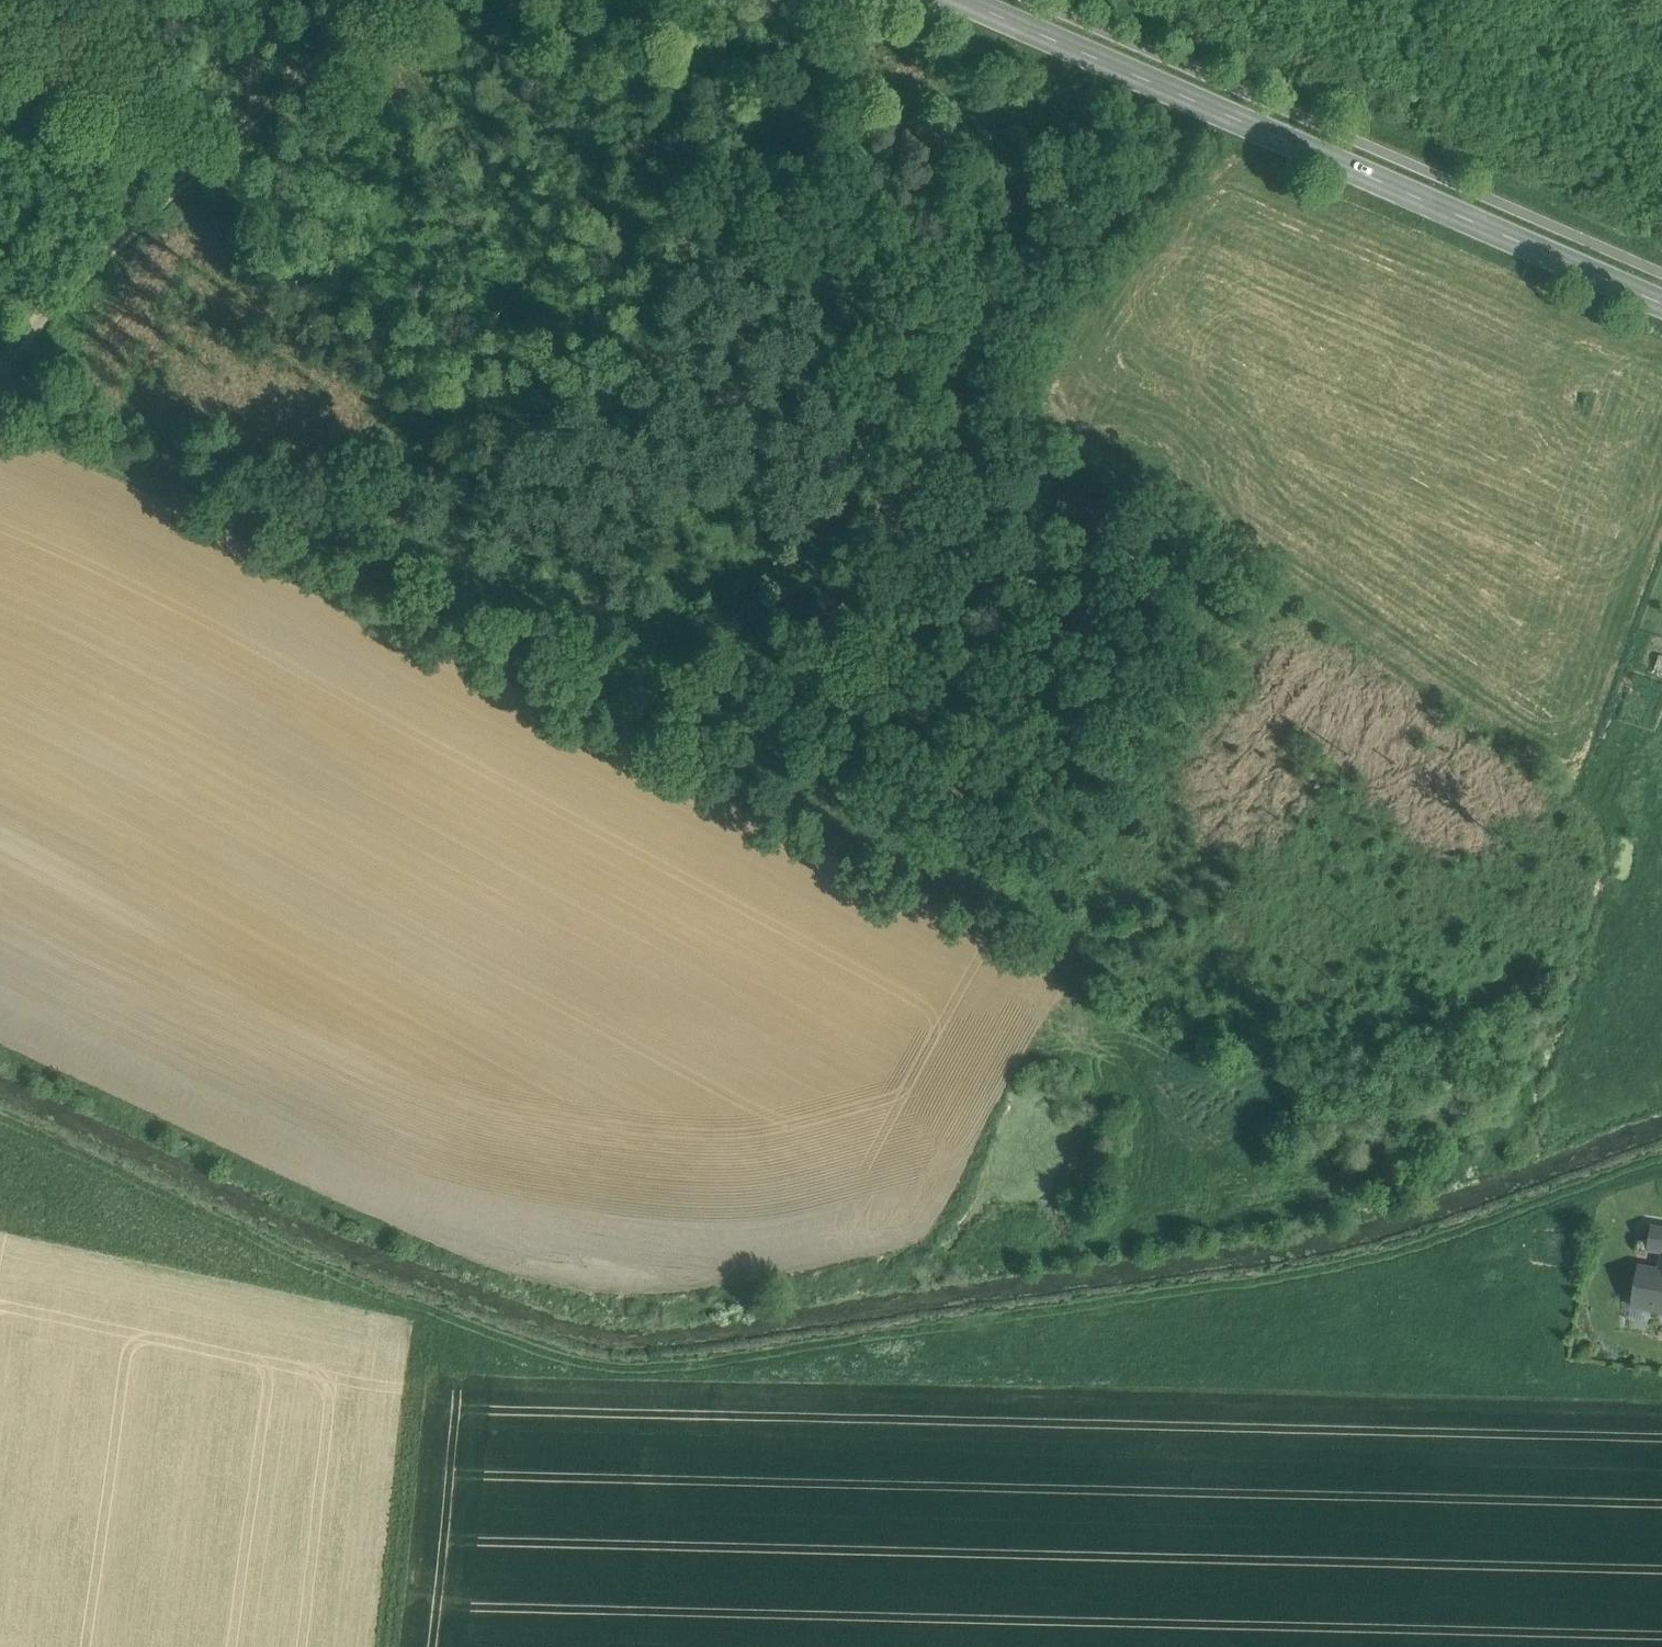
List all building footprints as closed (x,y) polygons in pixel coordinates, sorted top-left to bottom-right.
[(1652,1225),(1648,1250),(1661,1253),(1661,1226),(1652,1225)] [(1660,1268),(1639,1264),(1633,1301),(1652,1304),(1651,1311),(1661,1313),(1661,1254),(1660,1268)]
